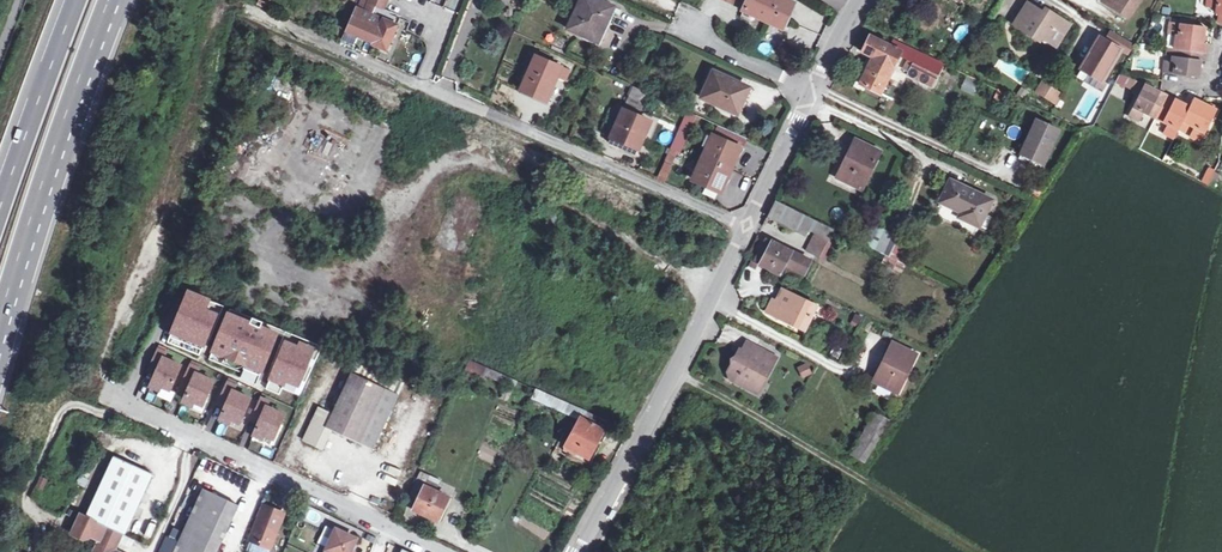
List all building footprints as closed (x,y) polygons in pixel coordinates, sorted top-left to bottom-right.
[(360,9),(365,11),(370,0),(364,0),(360,9)] [(365,11),(379,18),(385,20),(387,18),(402,24),(404,17),(391,12),(392,9),(385,6),(387,0),(370,0),(365,11)] [(599,0),(579,0),(566,27),(595,41),(611,6),(599,0)] [(743,9),(743,11),(783,29),(793,3),(786,0),(723,0),(743,9)] [(1117,8),(1118,5),(1133,14),(1142,0),(1105,0),(1117,8)] [(1207,9),(1216,11),(1216,14),(1220,16),(1219,24),(1221,24),(1221,0),(1208,0),(1207,9)] [(1050,17),(1031,5),(1017,26),(1038,40),(1042,34),(1059,45),(1071,25),(1053,13),(1050,17)] [(365,11),(360,9),(358,8),(348,31),(374,43),(373,44),(390,51),(402,24),(387,18),(385,20),(379,18),(365,11)] [(1181,50),(1206,53),(1207,45),(1203,44),(1205,28),(1170,23),(1169,36),(1178,38),(1178,42),(1182,43),(1181,50)] [(960,24),(953,38),(962,42),(969,29),(960,24)] [(903,52),(892,47),(871,37),(863,52),(875,59),(862,86),(883,96),(902,55),(903,52)] [(1107,86),(1124,54),(1131,59),(1137,49),(1113,37),(1109,46),(1103,56),(1097,53),(1086,74),(1107,86)] [(909,59),(916,62),(921,52),(895,40),(892,47),(903,52),(902,55),(909,59)] [(1103,56),(1109,46),(1103,42),(1097,53),(1103,56)] [(536,55),(534,54),(519,87),(545,100),(556,75),(564,79),(569,69),(549,60),(552,53),(540,47),(536,55)] [(1206,53),(1181,50),(1180,58),(1176,57),(1176,62),(1166,61),(1164,74),(1198,79),(1201,62),(1205,62),(1206,53)] [(916,62),(910,74),(935,86),(945,64),(921,52),(916,62)] [(903,71),(910,74),(916,62),(909,59),(903,71)] [(745,86),(710,69),(698,95),(734,112),(745,86)] [(973,95),(978,81),(965,77),(960,90),(973,95)] [(1132,80),(1127,87),(1137,92),(1141,85),(1132,80)] [(1040,93),(1059,104),(1062,99),(1059,97),(1061,92),(1046,83),(1040,93)] [(635,86),(630,96),(646,104),(650,93),(642,90),(635,86)] [(1156,120),(1168,97),(1146,86),(1129,116),(1140,122),(1144,114),(1156,120)] [(1009,95),(998,90),(993,98),(1004,104),(1009,95)] [(630,96),(624,110),(640,117),(646,104),(630,96)] [(1182,124),(1191,108),(1168,97),(1156,120),(1167,126),(1162,135),(1174,141),(1182,124)] [(1191,108),(1182,124),(1194,130),(1189,138),(1200,143),(1217,112),(1195,100),(1191,108)] [(640,117),(624,110),(612,138),(640,150),(652,122),(640,117)] [(688,113),(680,133),(687,136),(696,116),(688,113)] [(1021,152),(1044,163),(1059,130),(1036,119),(1021,152)] [(680,133),(677,139),(684,143),(687,136),(680,133)] [(714,135),(704,157),(730,169),(740,148),(714,135)] [(677,139),(673,148),(680,152),(684,143),(677,139)] [(847,152),(849,153),(837,177),(860,188),(878,152),(853,140),(847,152)] [(673,163),(678,151),(672,148),(666,160),(673,163)] [(1041,169),(1044,163),(1021,152),(1018,159),(1041,169)] [(730,169),(704,157),(693,180),(707,186),(704,194),(713,198),(717,191),(720,192),(730,169)] [(1200,180),(1212,188),(1221,175),(1208,167),(1200,180)] [(994,202),(954,183),(941,209),(982,228),(994,202)] [(1043,190),(1031,183),(1026,191),(1038,199),(1043,190)] [(769,218),(807,236),(809,231),(828,241),(833,231),(777,203),(769,218)] [(900,263),(903,255),(907,247),(892,240),(884,255),(900,263)] [(760,265),(781,275),(787,265),(806,275),(812,261),(772,241),(760,265)] [(825,247),(813,241),(808,251),(820,257),(825,247)] [(910,259),(903,255),(900,263),(906,267),(910,259)] [(778,318),(787,322),(789,319),(806,328),(818,307),(784,290),(777,304),(784,307),(778,318)] [(191,293),(170,344),(202,357),(208,341),(212,343),(226,308),(191,293)] [(232,310),(211,361),(244,374),(242,379),(258,386),(281,330),(232,310)] [(863,318),(857,315),(853,321),(860,324),(863,318)] [(288,333),(281,348),(285,350),(268,391),(282,396),(284,390),(302,397),(325,348),(288,333)] [(884,360),(883,359),(872,379),(896,392),(903,378),(902,377),(908,364),(910,365),(915,354),(892,341),(886,352),(887,353),(884,360)] [(747,380),(756,386),(774,357),(755,345),(750,354),(744,356),(743,350),(734,345),(721,369),(723,377),(742,388),(747,380)] [(158,350),(151,368),(159,372),(152,387),(161,391),(163,387),(171,391),(182,367),(165,359),(167,354),(158,350)] [(469,367),(490,377),(494,369),(472,360),(469,367)] [(801,378),(811,375),(807,363),(797,367),(801,378)] [(358,364),(353,376),(400,396),(405,386),(358,364)] [(191,366),(183,384),(191,388),(184,403),(194,407),(196,403),(204,407),(214,382),(198,375),(200,370),(191,366)] [(494,369),(490,377),(508,384),(511,377),(494,369)] [(400,396),(353,376),(332,418),(321,413),(306,444),(323,452),(332,433),(374,452),(378,445),(387,423),(400,396)] [(751,394),(756,386),(747,380),(742,388),(751,394)] [(228,383),(221,401),(229,404),(222,420),(231,425),(233,420),(241,424),(252,400),(235,392),(237,387),(228,383)] [(587,410),(538,389),(535,396),(583,418),(587,410)] [(262,400),(254,417),(262,421),(255,436),(265,441),(266,437),(274,440),(285,416),(268,408),(271,404),(262,400)] [(848,454),(863,464),(891,421),(876,411),(848,454)] [(589,415),(585,421),(595,427),(598,419),(589,415)] [(595,427),(585,421),(581,418),(565,446),(567,447),(565,451),(578,458),(580,455),(587,459),(603,431),(595,427)] [(402,430),(387,423),(378,445),(392,451),(402,430)] [(115,457),(86,519),(122,536),(125,537),(154,475),(115,457)] [(429,480),(421,476),(406,506),(437,521),(448,498),(425,487),(429,480)] [(233,504),(206,491),(178,551),(211,551),(233,504)] [(211,551),(219,551),(240,507),(233,504),(211,551)] [(278,514),(260,506),(245,538),(263,547),(278,514)] [(617,512),(613,510),(609,519),(613,521),(617,512)] [(86,519),(81,517),(72,536),(84,542),(92,538),(100,542),(99,544),(116,551),(122,536),(86,519)] [(337,530),(327,551),(328,551),(353,551),(357,543),(355,539),(337,530)] [(116,551),(99,544),(96,551),(115,551),(116,551)]
